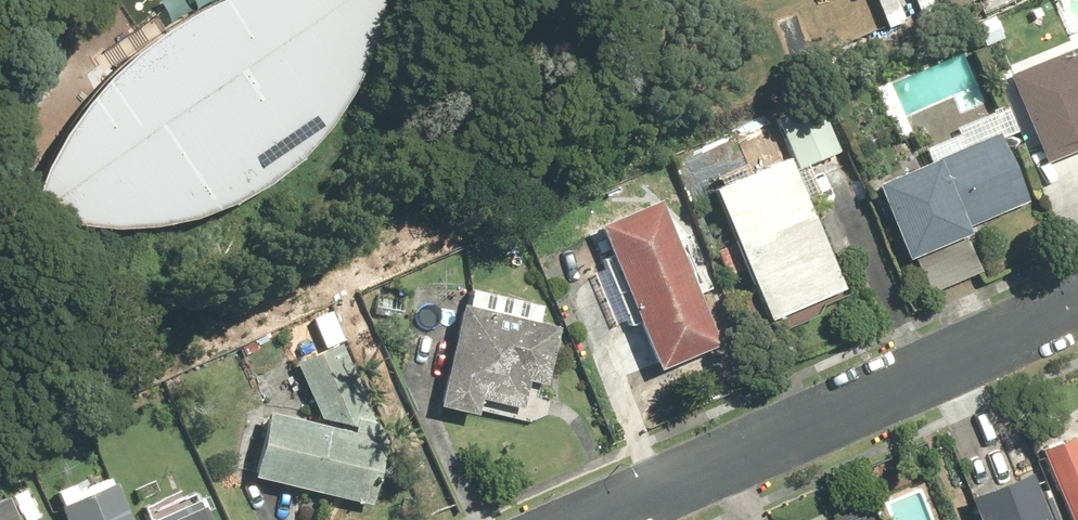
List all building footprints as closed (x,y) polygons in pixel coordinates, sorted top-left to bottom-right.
[(22,191),(11,216),(58,220),(101,224),(149,223),(187,215),(241,196),(277,174),(310,141),(339,103),(364,57),(384,0),(208,0),(202,2),(161,31),(142,44),(103,76),(60,128),(22,191)] [(936,0),(876,0),(885,23),(937,2),(936,0)] [(1006,72),(1042,163),(1077,149),(1077,44),(1006,72)] [(821,96),(779,113),(800,163),(842,146),(821,96)] [(998,131),(872,182),(903,257),(1028,206),(998,131)] [(789,154),(711,187),(767,318),(845,286),(789,154)] [(662,196),(596,223),(656,369),(721,342),(662,196)] [(466,303),(460,301),(437,407),(477,415),(481,397),(523,406),(529,379),(549,383),(562,323),(538,318),(542,304),(469,288),(466,303)] [(371,502),(386,438),(339,341),(294,362),(324,423),(266,410),(251,474),(371,502)] [(1040,447),(1071,519),(1077,519),(1077,431),(1040,447)] [(1027,467),(967,491),(979,519),(1049,519),(1027,467)] [(59,505),(65,519),(129,519),(111,476),(76,490),(74,485),(57,492),(62,504),(59,505)] [(0,500),(0,519),(21,519),(10,495),(0,500)] [(200,497),(149,519),(210,519),(200,497)] [(867,505),(829,519),(873,519),(867,505)]
